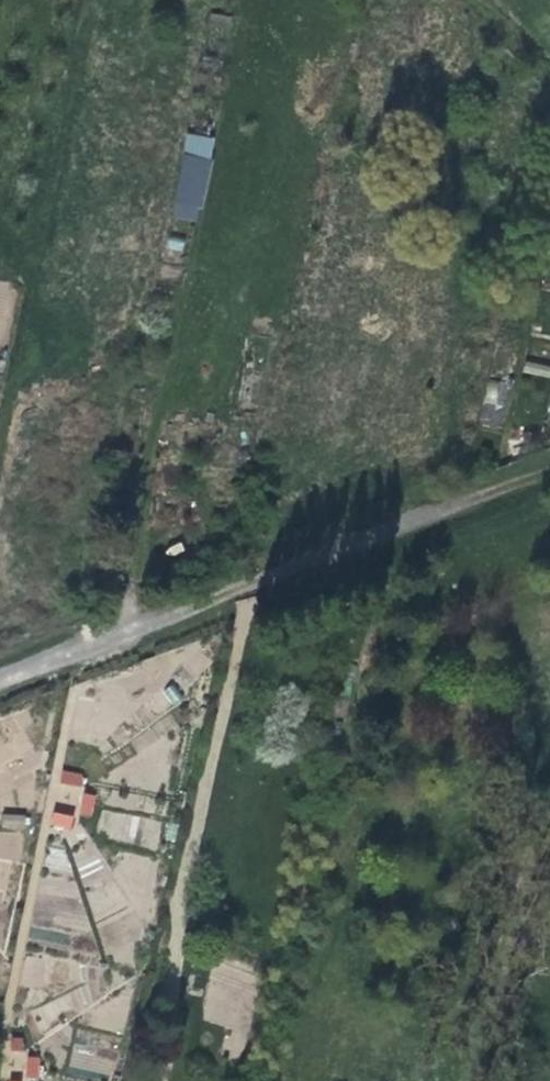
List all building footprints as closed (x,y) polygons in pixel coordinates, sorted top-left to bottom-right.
[(171,216),(198,222),(214,138),(186,133),(171,216)] [(1,830),(25,829),(24,814),(1,815),(1,830)] [(0,832),(0,854),(21,854),(21,832),(0,832)]
